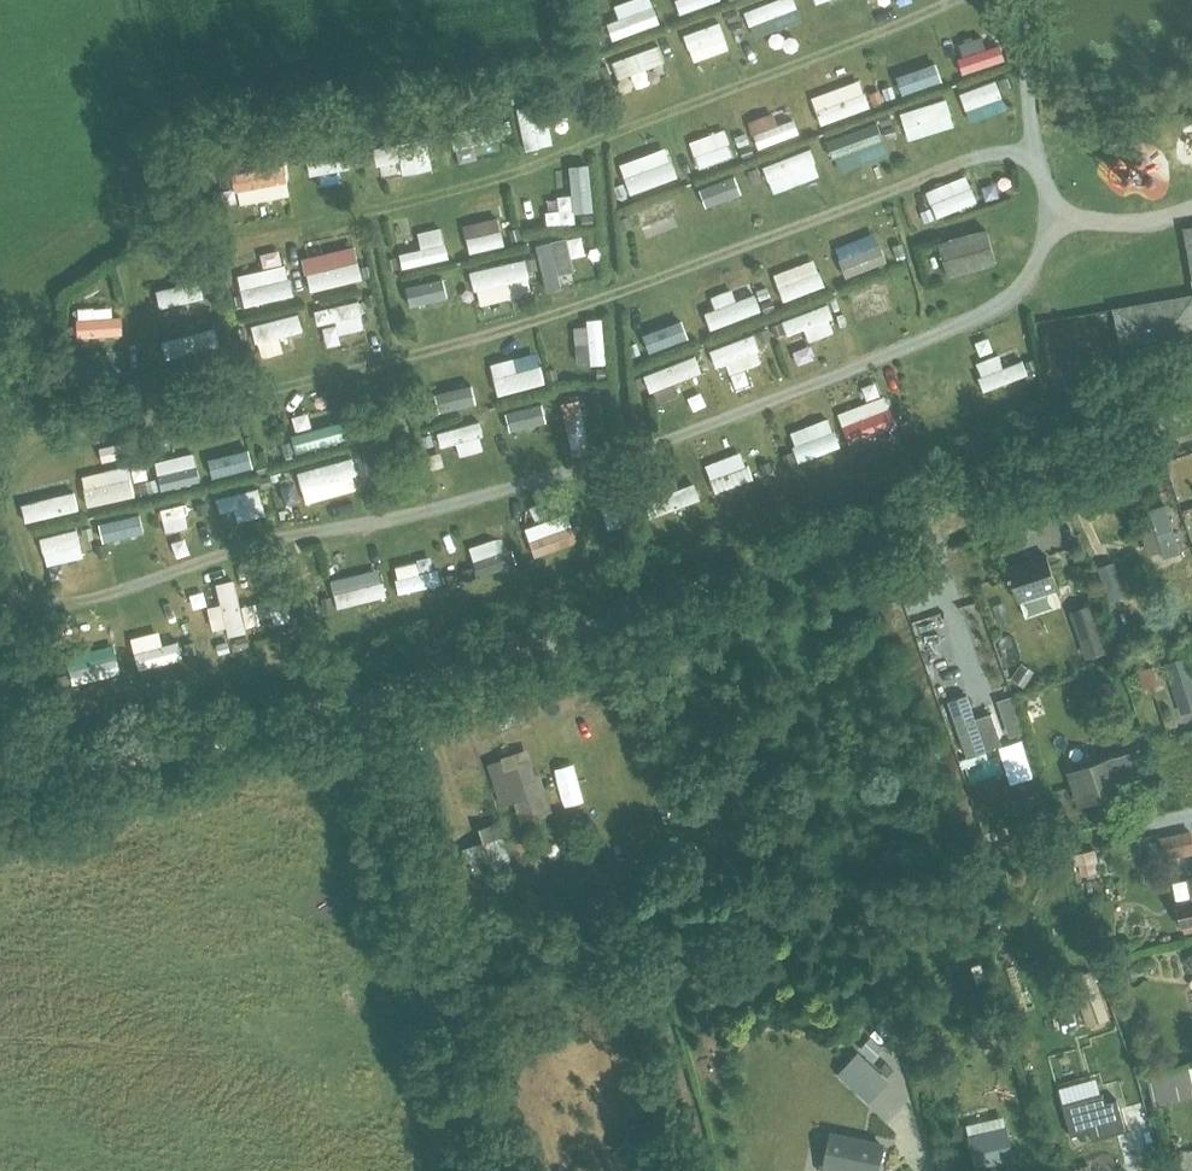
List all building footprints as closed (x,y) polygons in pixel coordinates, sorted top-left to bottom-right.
[(610,22),(616,39),(660,23),(652,0),(631,0),(615,6),(619,19),(610,22)] [(676,1),(681,15),(722,0),(678,0),(676,1)] [(745,14),(757,41),(802,23),(794,0),(781,0),(745,14)] [(827,12),(847,4),(846,0),(821,0),(827,12)] [(720,24),(684,37),(689,51),(709,44),(713,55),(727,50),(720,24)] [(964,58),(958,60),(964,74),(1005,60),(1000,46),(987,50),(982,37),(959,45),(964,58)] [(661,47),(624,59),(629,73),(637,71),(642,85),(669,77),(661,47)] [(915,63),(894,70),(902,96),(943,81),(938,67),(919,74),(915,63)] [(860,82),(812,100),(821,126),(871,107),(866,93),(864,94),(860,82)] [(997,82),(961,95),(972,125),(1008,112),(997,82)] [(947,100),(900,115),(905,129),(916,125),(920,137),(943,130),(939,118),(951,114),(947,100)] [(545,105),(518,109),(528,152),(541,150),(540,147),(554,145),(545,105)] [(773,114),(749,123),(760,149),(800,134),(795,120),(778,127),(773,114)] [(510,121),(451,133),(455,150),(480,145),(483,156),(502,152),(500,140),(501,140),(500,135),(512,132),(510,121)] [(715,124),(680,133),(687,162),(722,153),(715,124)] [(878,124),(827,143),(833,160),(836,159),(842,174),(890,156),(878,124)] [(666,149),(620,166),(631,194),(679,177),(673,160),(671,161),(666,149)] [(811,150),(763,168),(775,195),(819,178),(814,164),(816,163),(811,150)] [(285,165),(233,175),(237,193),(239,192),(242,205),(291,196),(285,165)] [(1103,167),(1106,186),(1123,184),(1120,165),(1103,167)] [(590,166),(571,167),(575,215),(594,213),(590,166)] [(698,207),(732,193),(722,168),(688,181),(698,207)] [(950,182),(926,193),(939,220),(977,203),(971,188),(957,194),(950,182)] [(549,219),(562,218),(561,189),(548,189),(549,219)] [(545,219),(547,205),(529,203),(527,216),(545,219)] [(498,219),(463,227),(471,255),(506,246),(498,219)] [(1183,229),(1191,280),(1191,227),(1183,229)] [(637,234),(643,250),(657,244),(651,228),(637,234)] [(987,229),(939,243),(949,278),(997,264),(987,229)] [(442,231),(397,242),(404,270),(450,259),(442,231)] [(881,245),(840,262),(847,278),(888,261),(881,245)] [(556,248),(542,250),(549,299),(563,297),(556,248)] [(526,260),(471,273),(475,291),(530,278),(526,260)] [(289,267),(267,272),(271,299),(307,291),(303,277),(292,279),(289,267)] [(798,267),(774,276),(785,304),(826,288),(820,273),(803,280),(798,267)] [(460,276),(414,287),(418,301),(443,295),(446,308),(467,303),(460,276)] [(200,282),(157,291),(161,309),(204,299),(200,282)] [(716,310),(705,314),(711,331),(762,312),(756,295),(738,302),(733,289),(712,297),(716,310)] [(1116,308),(1123,349),(1191,337),(1191,294),(1116,308)] [(364,299),(331,306),(338,336),(371,329),(364,299)] [(829,304),(783,322),(788,336),(814,326),(819,338),(837,331),(829,304)] [(80,321),(78,321),(79,339),(124,336),(123,318),(114,319),(113,308),(79,310),(80,321)] [(300,315),(252,327),(256,344),(258,343),(263,359),(284,354),(284,352),(298,348),(294,335),(304,332),(300,315)] [(593,315),(577,315),(578,362),(594,362),(593,315)] [(660,320),(634,329),(644,355),(691,338),(686,324),(664,332),(660,320)] [(204,322),(150,336),(156,358),(209,344),(204,322)] [(967,351),(982,347),(978,332),(963,336),(967,351)] [(754,335),(711,352),(717,369),(728,365),(732,375),(762,363),(758,353),(761,352),(754,335)] [(803,341),(785,345),(789,361),(807,357),(803,341)] [(537,354),(491,365),(500,397),(546,383),(537,354)] [(999,355),(976,363),(982,378),(978,379),(983,393),(1029,375),(1024,362),(1005,369),(999,355)] [(695,357),(644,376),(651,393),(702,374),(695,357)] [(479,388),(437,399),(441,413),(482,402),(479,388)] [(563,455),(581,451),(569,396),(551,400),(563,455)] [(535,423),(529,398),(494,406),(500,431),(535,423)] [(899,407),(853,424),(860,441),(906,423),(899,407)] [(298,408),(281,411),(284,428),(301,425),(298,408)] [(829,419),(792,433),(797,446),(794,447),(800,462),(841,447),(829,419)] [(344,422),(292,437),(297,454),(349,439),(344,422)] [(481,423),(443,433),(447,446),(449,446),(452,459),(488,450),(481,423)] [(88,441),(93,459),(114,454),(109,436),(88,441)] [(233,445),(206,451),(212,477),(252,467),(244,440),(232,443),(233,445)] [(194,454),(156,464),(162,492),(202,482),(194,454)] [(353,458),(298,474),(303,491),(357,475),(353,458)] [(731,459),(706,468),(715,495),(765,476),(760,463),(736,472),(731,459)] [(107,472),(82,478),(90,508),(136,497),(132,480),(125,481),(122,471),(108,474),(107,472)] [(695,484),(645,503),(652,520),(702,501),(695,484)] [(45,488),(23,493),(30,523),(81,511),(77,493),(48,501),(45,488)] [(209,502),(164,513),(167,528),(213,517),(209,502)] [(1155,527),(1162,551),(1164,559),(1181,553),(1167,507),(1150,512),(1155,527)] [(240,530),(254,525),(248,508),(234,513),(240,530)] [(569,514),(525,530),(536,556),(579,541),(569,514)] [(137,516),(99,525),(103,540),(141,531),(137,516)] [(494,517),(474,521),(477,537),(458,541),(464,571),(503,563),(494,517)] [(1162,551),(1155,527),(1141,533),(1149,555),(1162,551)] [(80,530),(36,541),(40,556),(62,550),(65,563),(82,559),(81,555),(84,554),(80,530)] [(160,534),(164,549),(178,546),(175,530),(160,534)] [(1048,557),(1008,570),(1017,604),(1021,602),(1027,618),(1062,607),(1048,557)] [(418,562),(396,568),(399,580),(396,581),(400,595),(443,584),(439,570),(421,575),(418,562)] [(1115,562),(1097,568),(1109,602),(1127,596),(1115,562)] [(339,593),(335,594),(339,610),(388,597),(380,571),(336,582),(339,593)] [(269,600),(255,604),(260,622),(274,618),(276,626),(293,622),(281,574),(263,578),(269,600)] [(222,605),(208,609),(214,632),(228,629),(230,638),(247,633),(234,580),(217,585),(222,605)] [(1093,604),(1070,612),(1086,660),(1109,652),(1093,604)] [(180,642),(135,653),(140,670),(184,659),(180,642)] [(115,646),(67,658),(74,685),(122,673),(115,646)] [(1166,663),(1183,715),(1191,712),(1191,680),(1184,657),(1166,663)] [(1022,663),(1011,679),(1025,688),(1035,672),(1022,663)] [(1153,667),(1138,672),(1144,690),(1158,685),(1153,667)] [(968,696),(949,702),(968,759),(986,754),(985,750),(975,719),(968,696)] [(994,713),(975,719),(985,750),(1004,744),(994,713)] [(1136,749),(1069,772),(1081,806),(1126,791),(1127,796),(1149,788),(1136,749)] [(525,764),(529,775),(536,773),(528,750),(503,758),(504,761),(507,770),(525,764)] [(507,770),(504,761),(492,765),(505,806),(515,803),(521,823),(553,812),(541,774),(530,778),(529,775),(525,764),(507,770)] [(1040,795),(1027,800),(1036,827),(1050,823),(1040,795)] [(967,798),(952,802),(960,832),(975,827),(967,798)] [(485,843),(463,850),(468,863),(472,862),(480,886),(515,874),(498,824),(481,829),(485,843)] [(1160,840),(1164,859),(1191,853),(1191,834),(1191,833),(1160,840)] [(1095,851),(1072,856),(1075,868),(1078,867),(1081,878),(1097,874),(1094,863),(1098,862),(1095,851)] [(1040,856),(1031,858),(1036,881),(1053,877),(1050,865),(1042,866),(1040,856)] [(1176,904),(1182,929),(1184,929),(1185,934),(1191,932),(1191,901),(1176,904)] [(1092,970),(1070,979),(1089,1028),(1111,1020),(1092,970)] [(871,1037),(862,1048),(875,1060),(885,1049),(871,1037)] [(858,1052),(838,1075),(870,1103),(890,1080),(858,1052)] [(1148,1078),(1155,1105),(1191,1097),(1191,1067),(1148,1078)] [(1100,1083),(1060,1095),(1072,1137),(1091,1132),(1093,1141),(1127,1132),(1118,1100),(1106,1103),(1100,1083)] [(1004,1117),(967,1125),(977,1170),(1016,1161),(1008,1127),(1006,1127),(1004,1117)] [(823,1170),(879,1170),(885,1141),(832,1131),(823,1170)] [(1187,1141),(1172,1143),(1175,1170),(1190,1169),(1187,1141)]
